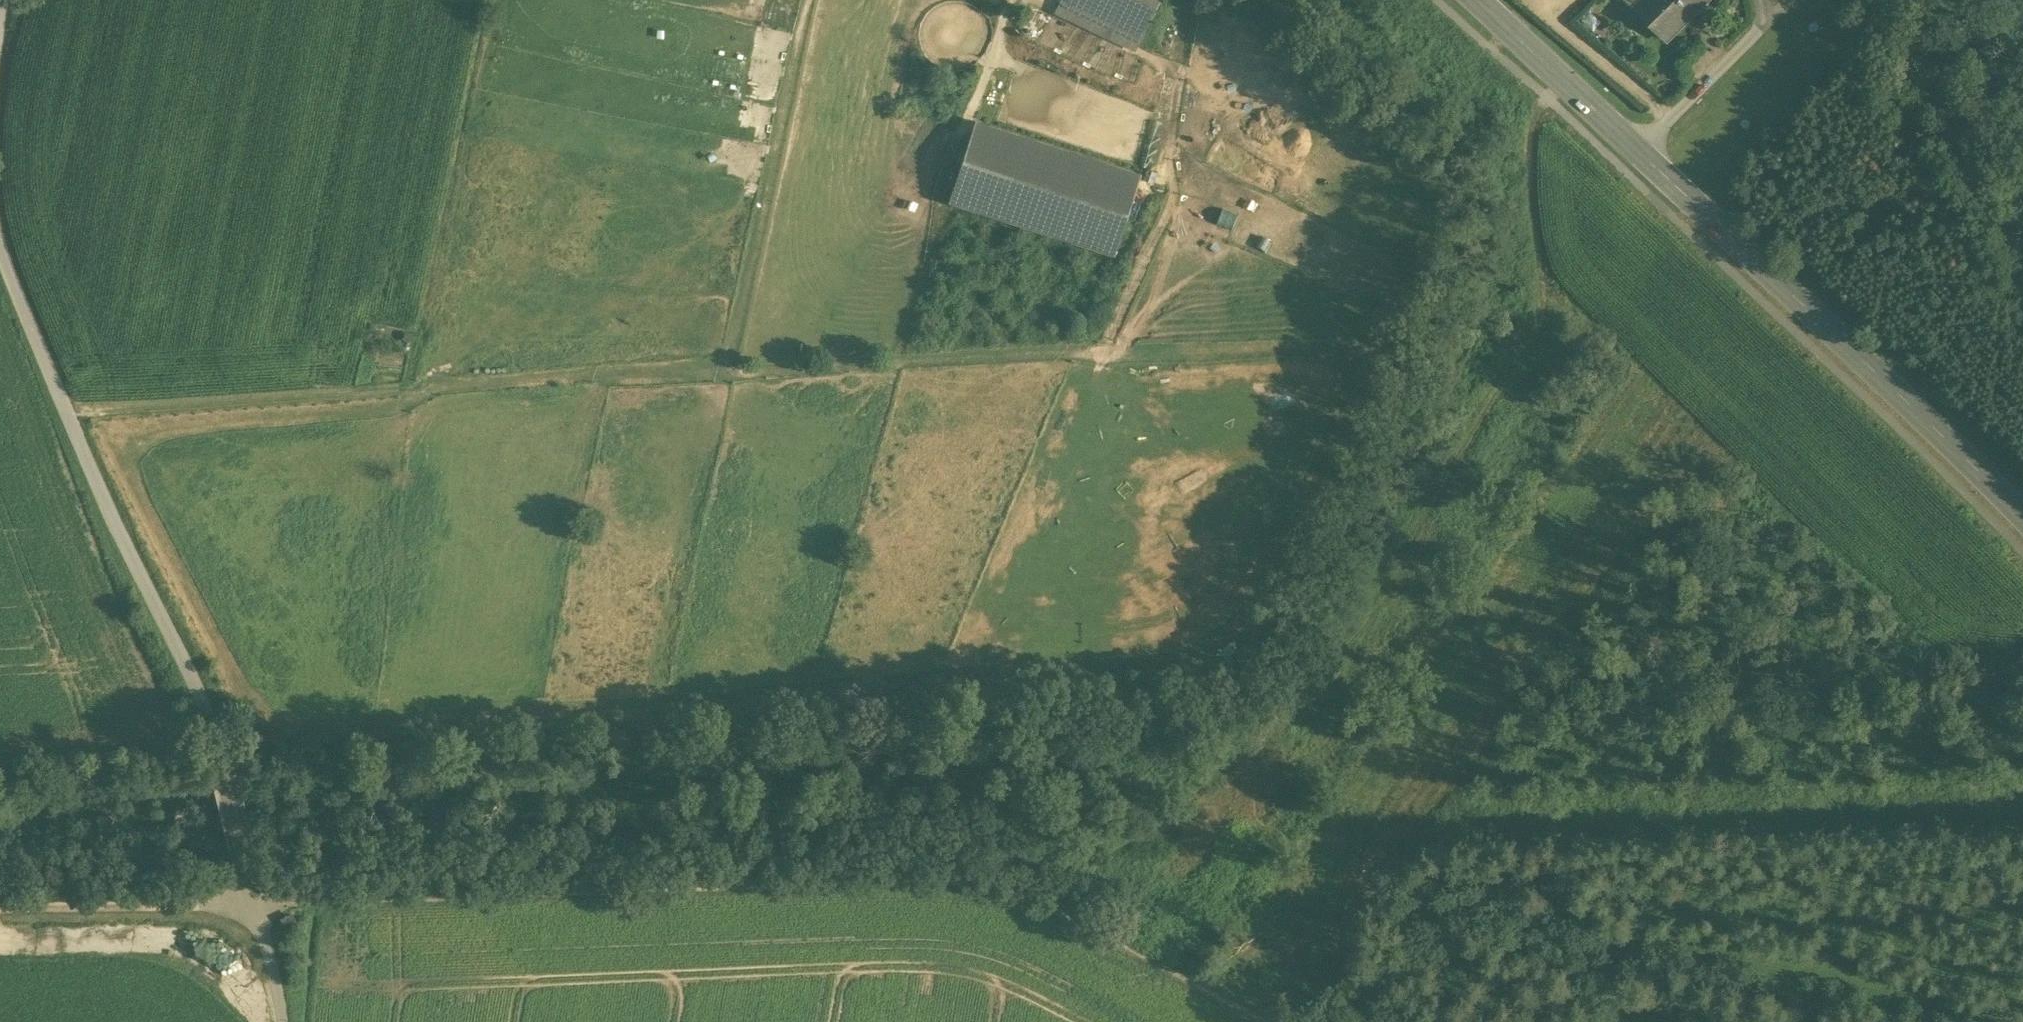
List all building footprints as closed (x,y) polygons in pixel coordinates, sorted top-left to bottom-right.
[(1069,0),(1063,0),(1058,11),(1139,49),(1145,36),(1069,0)] [(1145,36),(1162,0),(1069,0),(1145,36)] [(1635,9),(1665,39),(1669,36),(1667,34),(1690,11),(1692,13),(1705,0),(1645,0),(1635,9)] [(1139,49),(1058,11),(1055,17),(1136,55),(1139,49)] [(1142,176),(976,123),(950,205),(1116,258),(1142,176)]
